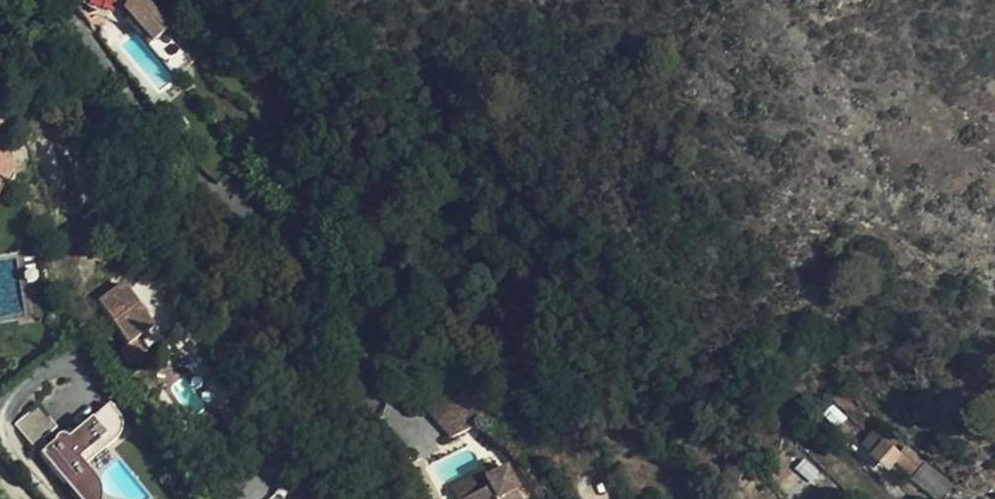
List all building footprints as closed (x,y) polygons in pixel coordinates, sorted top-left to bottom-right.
[(124,6),(121,11),(149,43),(166,26),(144,0),(108,0),(124,6)] [(1,183),(7,187),(12,180),(2,146),(0,146),(0,185),(1,183)] [(135,340),(151,328),(137,307),(111,324),(127,346),(120,350),(129,363),(143,353),(135,340)] [(55,377),(28,392),(72,468),(95,454),(91,446),(130,424),(122,411),(134,404),(125,390),(79,417),(79,416),(77,413),(75,411),(70,411),(67,413),(65,415),(64,417),(59,420),(54,412),(70,402),(55,377)] [(447,396),(432,401),(456,432),(491,415),(474,383),(447,396)] [(134,404),(122,411),(130,424),(130,423),(132,420),(133,418),(134,416),(134,412),(135,409),(134,406),(134,404)] [(865,451),(884,460),(893,442),(874,433),(865,451)] [(72,468),(83,487),(86,485),(88,484),(92,483),(96,484),(99,486),(100,484),(100,481),(101,478),(101,475),(101,473),(100,470),(100,467),(99,464),(98,459),(97,457),(95,454),(72,468)] [(515,489),(517,487),(507,467),(485,478),(490,488),(470,498),(520,498),(515,489)] [(949,484),(923,468),(914,482),(940,498),(949,484)] [(456,498),(470,498),(490,488),(485,478),(483,474),(451,490),(456,498)] [(88,484),(86,485),(83,487),(90,498),(102,498),(103,498),(103,493),(102,490),(99,486),(96,484),(92,483),(88,484)]
